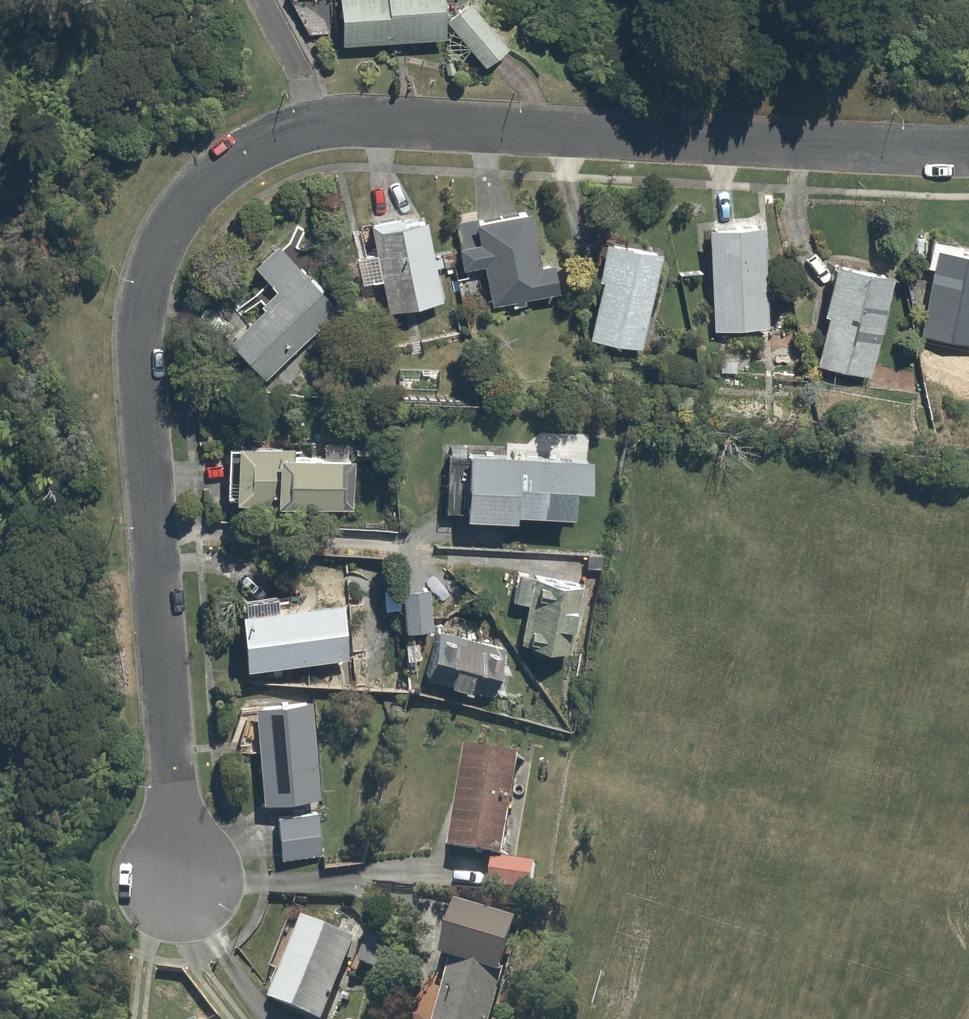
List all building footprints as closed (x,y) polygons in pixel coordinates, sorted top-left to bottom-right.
[(434,0),(332,0),(335,47),(437,39),(434,0)] [(467,3),(442,24),(481,70),(505,49),(467,3)] [(536,204),(450,219),(458,265),(482,261),(489,300),(561,288),(555,256),(546,258),(536,204)] [(428,209),(370,220),(388,313),(446,302),(428,209)] [(757,216),(708,219),(713,326),(762,324),(757,216)] [(933,263),(919,332),(968,342),(968,250),(961,248),(964,237),(931,230),(924,261),(933,263)] [(661,245),(605,235),(588,334),(643,343),(661,245)] [(337,307),(280,244),(256,266),(276,288),(226,334),(264,375),(337,307)] [(866,371),(891,268),(834,254),(809,357),(866,371)] [(299,398),(297,439),(206,434),(205,455),(226,456),(224,498),(347,504),(351,441),(327,440),(329,399),(299,398)] [(591,450),(450,441),(445,509),(513,513),(513,501),(571,505),(572,481),(589,482),(591,450)] [(526,618),(522,642),(569,651),(581,581),(516,570),(508,615),(526,618)] [(427,579),(396,582),(401,632),(432,629),(427,579)] [(342,597),(235,606),(241,666),(347,656),(342,597)] [(501,641),(438,626),(426,674),(488,690),(501,641)] [(311,698),(252,704),(260,798),(319,793),(311,698)] [(520,755),(465,744),(446,844),(491,853),(500,855),(520,755)] [(316,812),(276,815),(280,857),(319,853),(316,812)] [(500,855),(491,853),(485,883),(529,892),(535,862),(500,855)] [(457,900),(442,956),(450,958),(434,1018),(489,1018),(516,916),(457,900)] [(352,934),(289,909),(267,967),(278,971),(266,1000),(317,1018),(320,1018),(352,934)]
